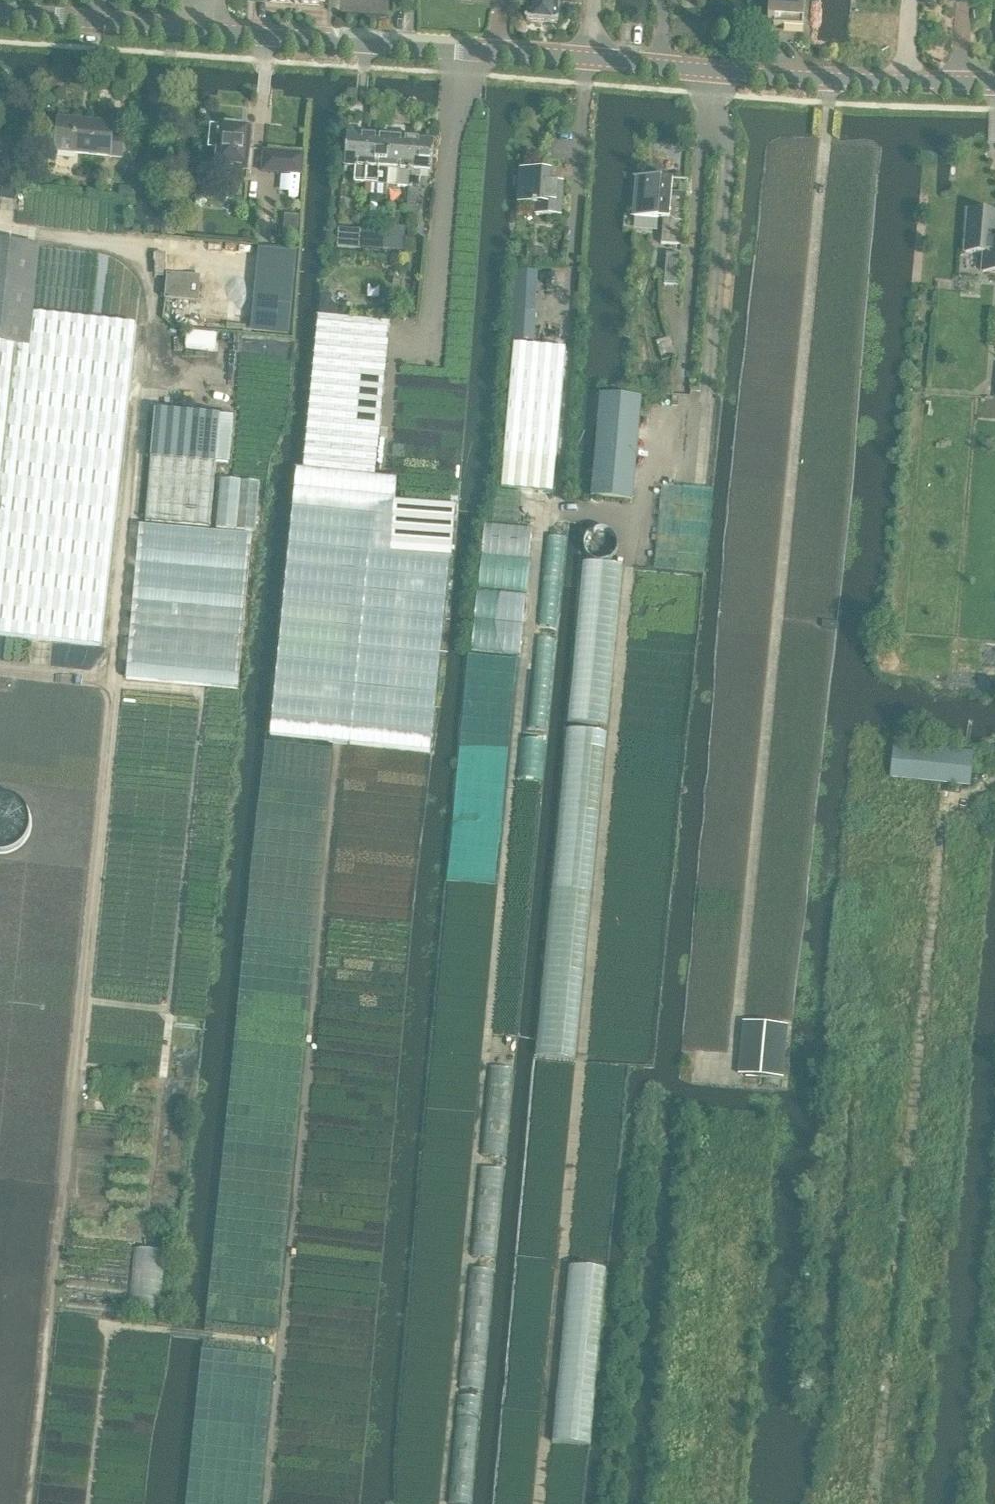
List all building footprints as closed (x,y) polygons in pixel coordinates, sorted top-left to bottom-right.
[(526,21),(558,23),(558,14),(567,14),(567,7),(559,7),(559,0),(528,0),(526,21)] [(565,7),(580,8),(581,0),(566,0),(565,7)] [(773,26),(803,27),(805,0),(769,0),(768,20),(774,20),(773,26)] [(60,119),(56,151),(110,157),(122,158),(124,138),(112,137),(113,125),(60,119)] [(215,167),(248,170),(249,157),(247,156),(249,131),(235,130),(233,128),(227,127),(225,129),(221,128),(221,131),(212,130),(210,149),(217,150),(215,167)] [(347,138),(345,168),(356,169),(355,184),(365,185),(369,137),(361,137),(359,134),(352,134),(350,136),(347,136),(347,138)] [(369,137),(365,185),(387,187),(389,171),(388,171),(390,139),(388,139),(385,136),(379,136),(376,138),(369,137)] [(390,139),(388,171),(389,171),(399,171),(398,187),(408,188),(411,140),(404,140),(401,138),(396,137),(393,139),(390,139)] [(411,140),(408,188),(406,218),(416,219),(420,173),(431,174),(434,142),(430,142),(428,140),(422,139),(419,141),(411,140)] [(263,150),(261,173),(279,174),(280,151),(263,150)] [(520,169),(518,202),(535,203),(535,215),(561,216),(562,182),(545,182),(545,172),(551,173),(551,171),(520,169)] [(682,247),(685,207),(671,206),(673,181),(638,178),(635,218),(664,221),(662,245),(682,247)] [(119,197),(130,198),(131,187),(120,186),(119,197)] [(994,273),(994,215),(969,213),(966,252),(984,254),(983,272),(994,273)] [(324,228),(323,240),(331,240),(332,228),(324,228)] [(361,250),(362,231),(339,230),(337,248),(361,250)] [(368,239),(368,250),(383,251),(383,239),(368,239)] [(404,241),(383,239),(383,251),(403,252),(404,241)] [(28,346),(31,314),(38,247),(0,243),(0,343),(28,346)] [(528,250),(527,264),(548,266),(549,252),(528,250)] [(679,288),(682,256),(668,254),(665,286),(679,288)] [(533,345),(533,342),(536,273),(513,272),(512,299),(510,343),(514,344),(533,345)] [(199,304),(201,277),(167,274),(165,301),(199,304)] [(322,294),(320,314),(340,316),(341,306),(336,305),(331,299),(331,295),(322,294)] [(256,312),(254,333),(288,336),(290,316),(256,312)] [(0,343),(0,636),(99,647),(135,326),(31,314),(28,346),(0,343)] [(318,317),(305,453),(304,470),(377,476),(391,324),(318,317)] [(218,336),(188,332),(186,349),(216,352),(218,336)] [(514,344),(501,489),(553,494),(566,348),(533,345),(514,344)] [(601,395),(592,497),(632,501),(641,398),(601,395)] [(219,415),(154,409),(144,522),(209,527),(219,415)] [(221,480),(217,528),(255,531),(259,483),(221,480)] [(394,514),(391,554),(452,558),(456,506),(395,501),(394,514)] [(610,727),(625,567),(584,563),(570,723),(610,727)] [(579,1061),(609,734),(569,730),(538,1057),(579,1061)] [(973,753),(893,745),(890,776),(971,784),(973,753)] [(787,1026),(743,1022),(738,1074),(782,1079),(787,1026)]
